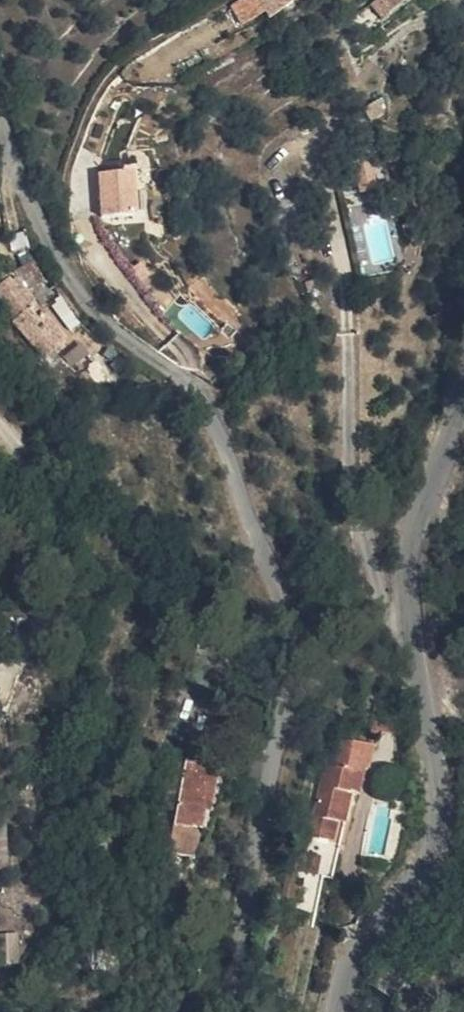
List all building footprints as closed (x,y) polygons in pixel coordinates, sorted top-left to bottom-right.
[(101,212),(140,208),(136,166),(97,169),(101,212)] [(348,216),(361,270),(397,261),(384,208),(348,216)] [(52,291),(44,296),(53,306),(60,300),(52,291)] [(59,347),(83,327),(60,300),(53,306),(44,296),(28,310),(59,347)] [(370,778),(380,780),(385,754),(358,747),(352,773),(370,778)] [(169,821),(194,826),(199,802),(208,804),(216,761),(181,755),(169,821)] [(348,786),(367,791),(370,778),(352,773),(348,786)] [(335,843),(342,845),(350,811),(362,814),(368,791),(367,791),(348,786),(327,781),(309,864),(328,869),(335,843)] [(14,857),(13,812),(0,813),(0,857),(14,857)] [(185,856),(194,826),(169,821),(164,851),(185,856)]
